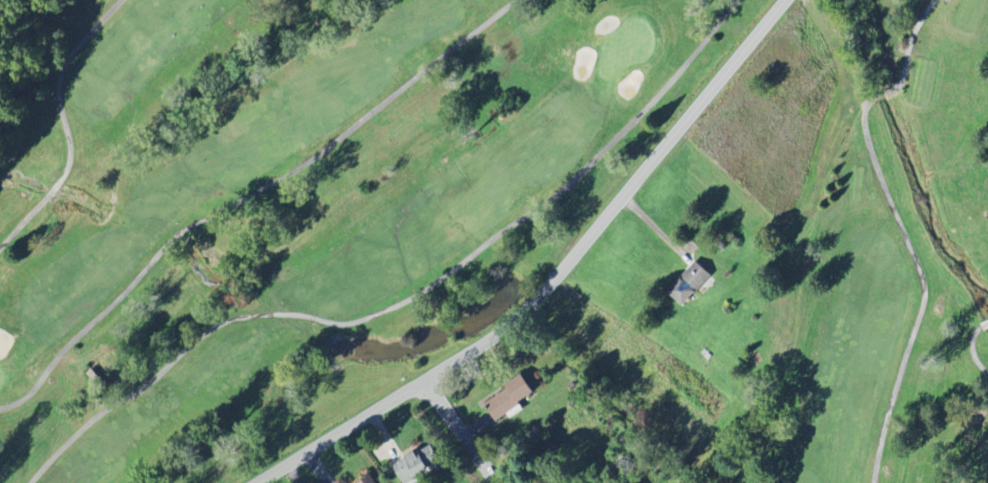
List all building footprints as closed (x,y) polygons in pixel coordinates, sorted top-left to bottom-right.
[(683,308),(712,277),(696,262),(668,293),(683,308)] [(483,403),(494,420),(535,397),(525,379),(483,403)] [(403,482),(414,482),(443,465),(430,444),(393,467),(403,482)]
